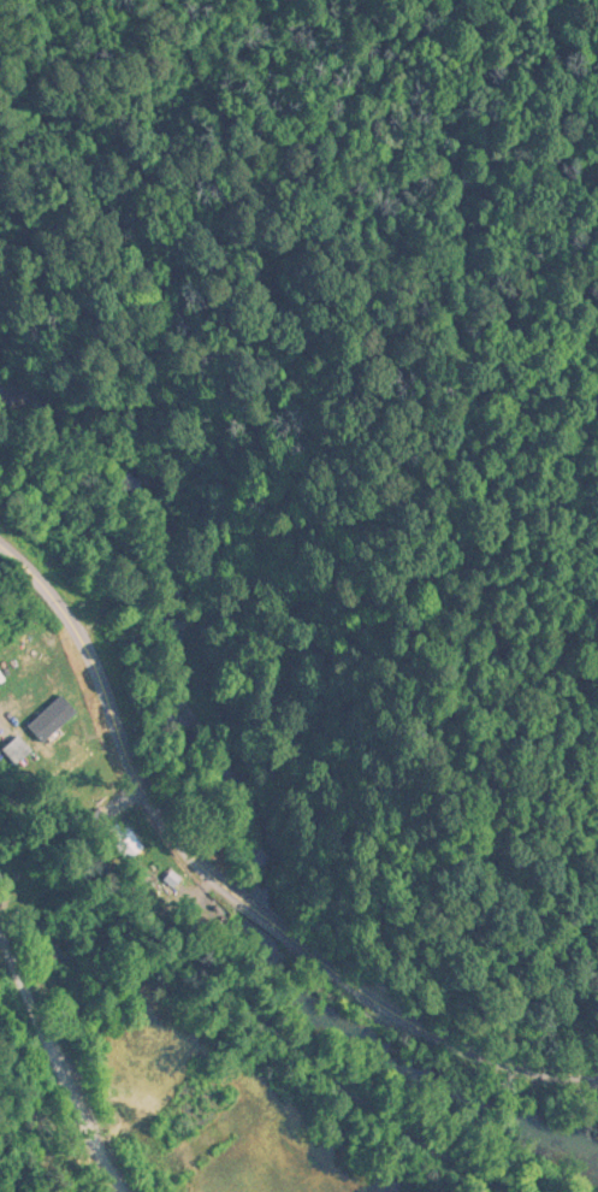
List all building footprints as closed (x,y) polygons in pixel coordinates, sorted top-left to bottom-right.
[(149,846),(134,826),(122,835),(103,809),(85,821),(118,868),(149,846)]
